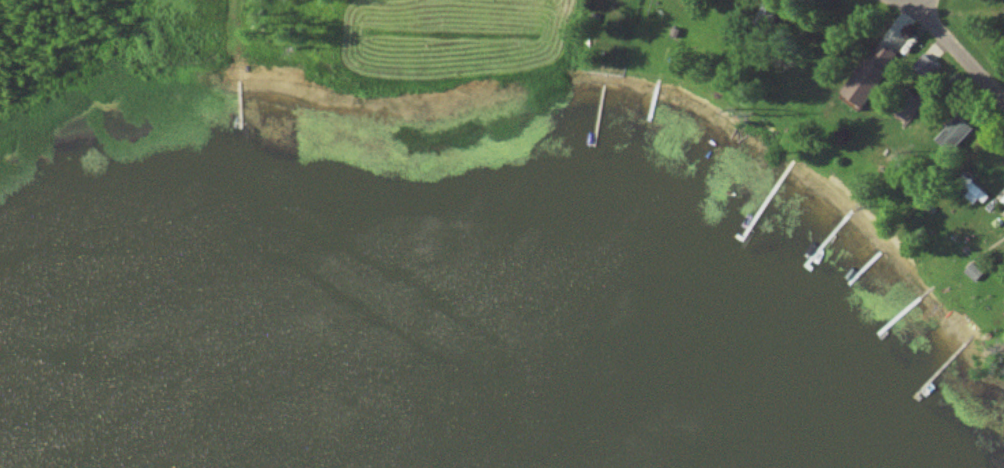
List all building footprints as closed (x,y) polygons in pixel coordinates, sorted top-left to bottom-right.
[(902,51),(887,43),(874,70),(865,65),(850,94),(875,106),(902,51)] [(934,75),(942,62),(925,52),(917,66),(934,75)] [(940,142),(957,153),(977,125),(961,113),(940,142)]
